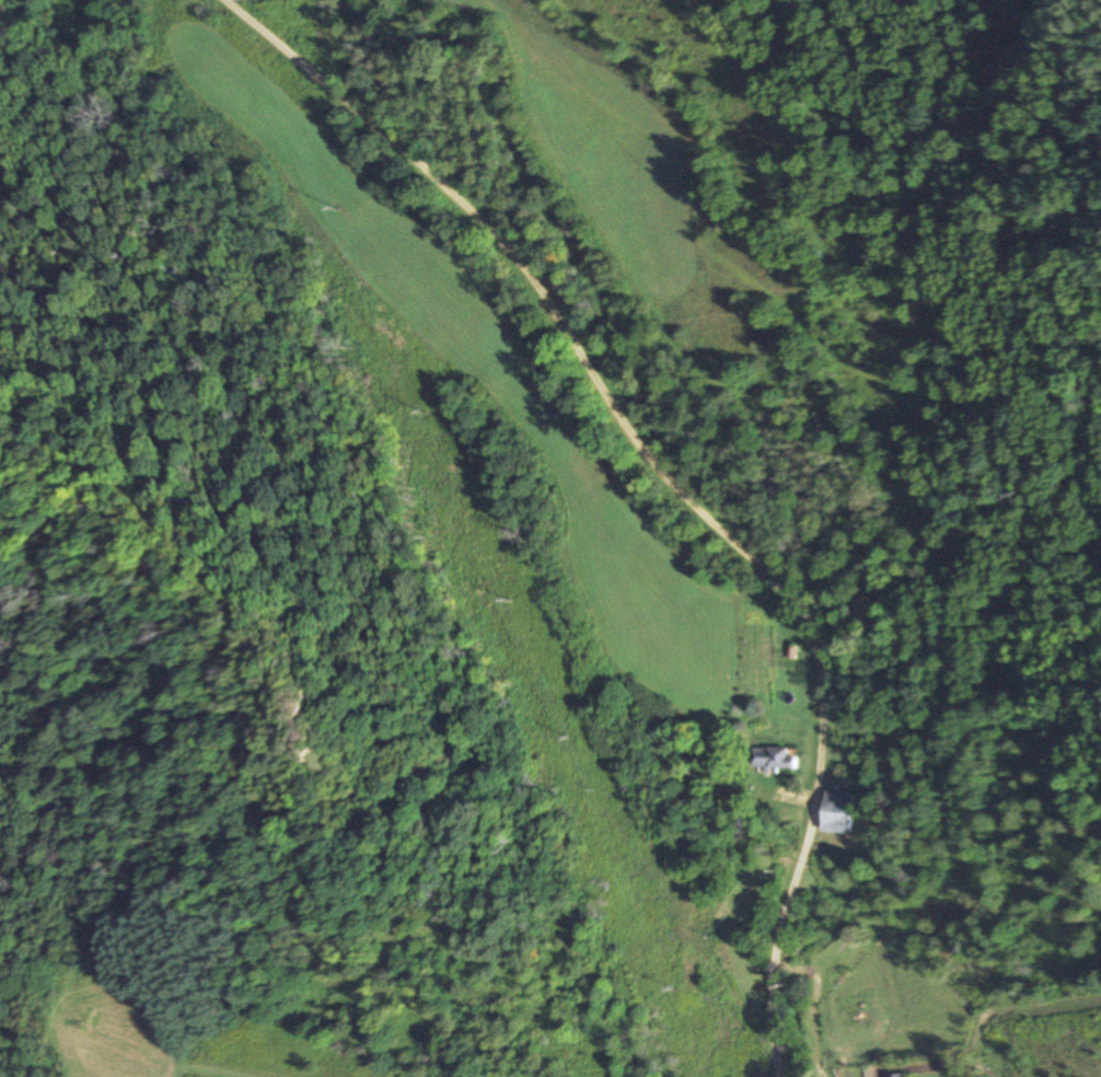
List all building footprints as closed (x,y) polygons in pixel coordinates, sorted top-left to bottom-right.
[(790,749),(754,749),(754,771),(798,771),(798,758),(790,758),(790,749)] [(855,836),(860,795),(830,791),(825,832),(855,836)]
